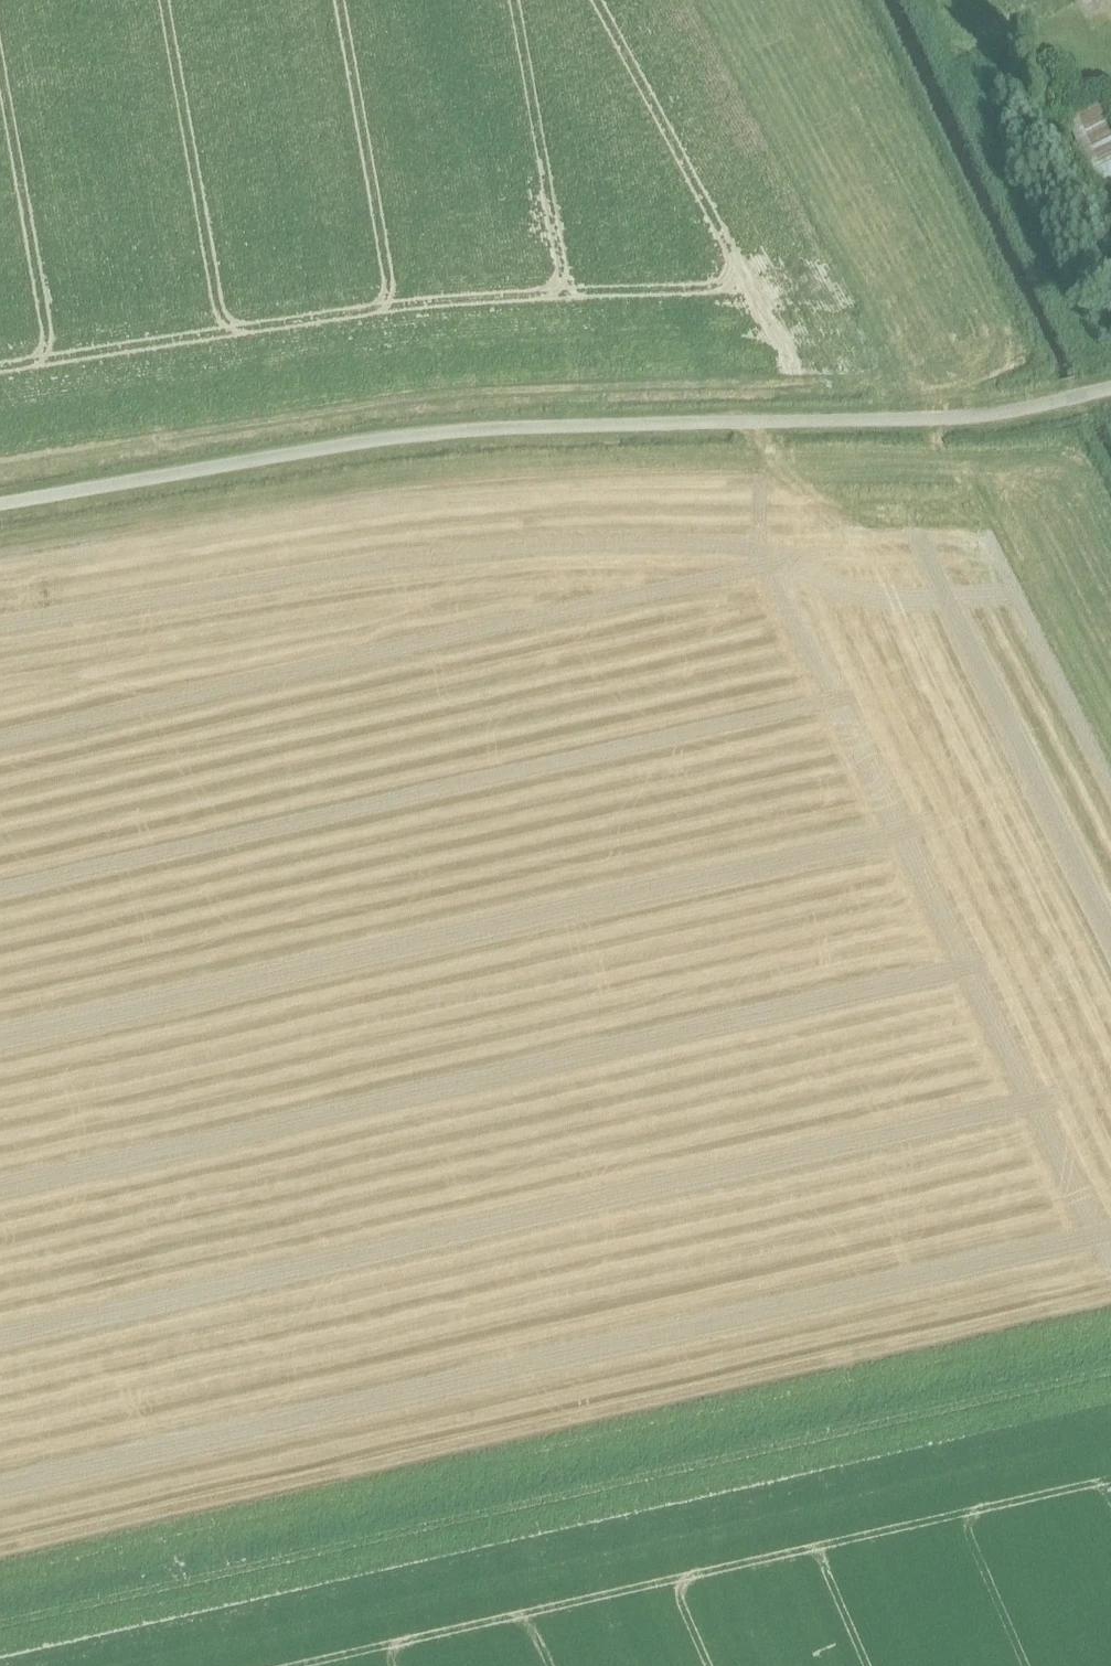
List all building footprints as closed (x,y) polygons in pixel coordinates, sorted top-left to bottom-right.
[(1110,185),(1110,116),(1106,106),(1064,125),(1094,192),(1110,185)]
